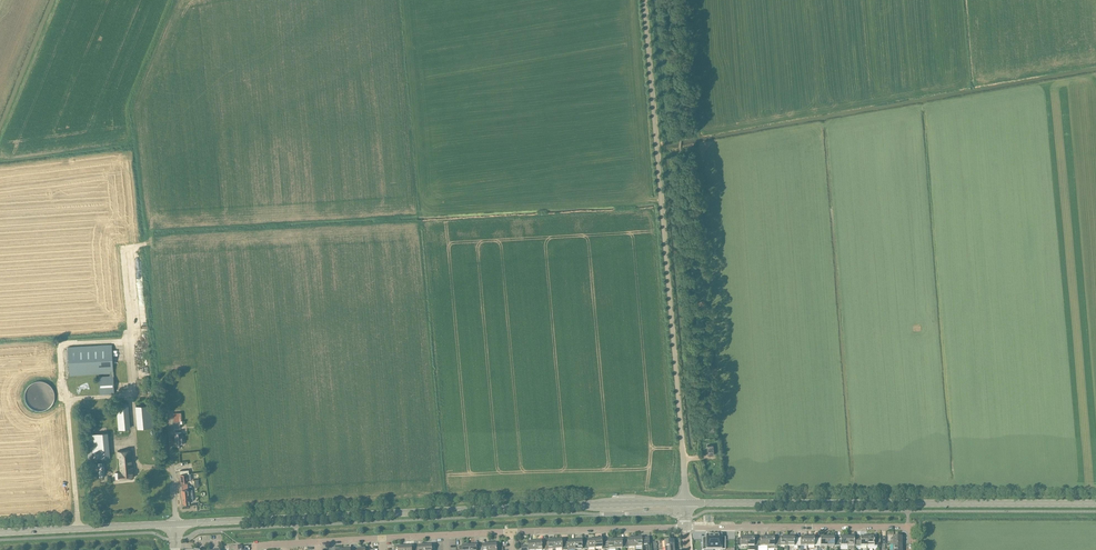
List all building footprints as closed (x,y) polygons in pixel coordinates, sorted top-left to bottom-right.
[(112,344),(68,347),(70,375),(110,373),(110,375),(99,376),(100,394),(115,393),(112,344)] [(54,398),(55,395),(54,391),(53,388),(50,385),(47,383),(44,381),(40,381),(37,381),(33,382),(30,384),(28,387),(26,390),(25,393),(25,397),(25,400),(27,404),(29,406),(32,409),(35,410),(39,411),(42,410),(46,409),(49,407),(51,405),(53,402),(54,398)] [(118,429),(131,427),(129,402),(116,403),(118,429)] [(152,404),(136,406),(137,428),(154,427),(152,404)] [(713,417),(705,418),(706,432),(714,431),(713,417)] [(187,433),(186,430),(187,430),(186,422),(176,423),(176,431),(179,431),(179,434),(179,440),(185,440),(185,444),(194,444),(193,439),(196,439),(195,432),(187,433)] [(87,434),(90,458),(109,456),(107,432),(87,434)] [(121,471),(118,472),(115,472),(115,479),(134,477),(131,450),(118,451),(118,457),(119,457),(121,471)] [(189,473),(181,474),(182,482),(190,481),(189,473)] [(183,504),(190,503),(188,484),(181,484),(183,504)] [(703,540),(703,549),(714,549),(714,536),(707,536),(707,540),(703,540)] [(714,536),(714,549),(726,549),(726,540),(722,540),(722,536),(714,536)] [(780,539),(778,539),(778,546),(781,546),(781,547),(784,547),(784,549),(787,549),(787,547),(787,538),(784,538),(784,537),(784,536),(783,536),(781,536),(781,537),(781,538),(780,538),(780,539)] [(740,538),(740,539),(737,539),(737,547),(740,547),(747,547),(747,538),(740,538)] [(758,546),(758,539),(755,539),(755,538),(747,538),(747,547),(754,547),(754,546),(758,546)] [(760,539),(758,539),(758,546),(760,546),(760,547),(768,547),(768,538),(760,538),(760,539)] [(778,549),(778,546),(778,539),(775,539),(775,538),(768,538),(768,547),(768,549),(778,549)] [(795,538),(787,538),(787,547),(794,547),(794,549),(798,549),(798,539),(795,539),(795,538)] [(798,539),(798,549),(800,549),(800,546),(801,546),(801,547),(808,547),(808,538),(801,538),(801,539),(798,539)] [(815,538),(808,538),(808,547),(815,547),(815,546),(818,546),(818,539),(815,539),(815,538)] [(821,538),(821,539),(818,539),(818,546),(821,546),(821,547),(828,547),(828,538),(821,538)] [(835,538),(828,538),(828,547),(835,547),(835,546),(838,546),(838,539),(835,539),(835,538)] [(841,538),(841,539),(838,539),(838,546),(841,546),(841,547),(848,547),(848,538),(841,538)] [(858,547),(858,539),(855,539),(855,538),(848,538),(848,547),(848,549),(851,549),(851,547),(858,547)] [(861,538),(861,539),(858,539),(858,547),(868,547),(868,538),(861,538)] [(875,538),(868,538),(868,547),(875,547),(878,547),(878,539),(875,539),(875,538)] [(628,549),(635,548),(635,539),(628,539),(628,541),(624,541),(625,548),(628,548),(628,549)] [(635,539),(635,548),(642,547),(642,549),(645,549),(645,548),(645,546),(649,546),(649,539),(642,539),(635,539)] [(565,543),(562,543),(562,540),(554,541),(555,549),(556,549),(562,549),(565,549),(565,543)] [(585,549),(595,549),(595,540),(588,541),(588,542),(585,542),(585,549)] [(605,549),(605,542),(602,542),(602,540),(595,540),(595,549),(602,548),(602,549),(605,549)] [(615,549),(615,540),(608,541),(608,542),(605,542),(605,549),(608,549),(615,549)] [(615,549),(618,549),(622,549),(625,548),(624,541),(621,541),(621,540),(615,540),(615,549)] [(548,543),(545,543),(545,549),(555,549),(554,541),(548,541),(548,543)] [(575,542),(568,542),(568,543),(565,543),(565,549),(575,549),(575,542)] [(582,549),(585,549),(585,542),(582,542),(581,542),(575,542),(575,549),(581,549),(582,549)]
